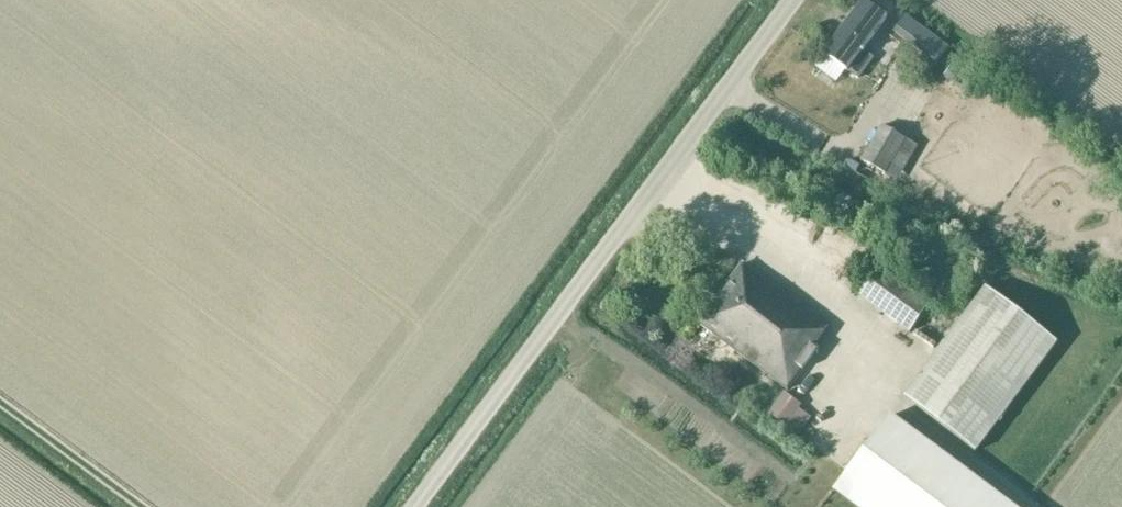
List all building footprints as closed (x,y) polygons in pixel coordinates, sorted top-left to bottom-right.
[(866,50),(889,19),(865,0),(862,0),(823,54),(858,79),(875,59),(866,50)] [(893,34),(935,65),(949,47),(907,16),(893,34)] [(943,77),(965,95),(978,78),(956,61),(943,77)] [(819,85),(839,103),(850,91),(829,74),(819,85)] [(881,126),(861,162),(898,182),(918,146),(881,126)] [(828,327),(742,263),(697,324),(788,391),(828,327)] [(934,301),(883,265),(859,297),(910,333),(934,301)] [(1059,344),(986,287),(904,397),(977,452),(1059,344)] [(768,414),(798,436),(811,418),(799,409),(801,406),(784,393),(768,414)] [(852,506),(853,506),(1013,506),(890,415),(833,492),(852,506)]
